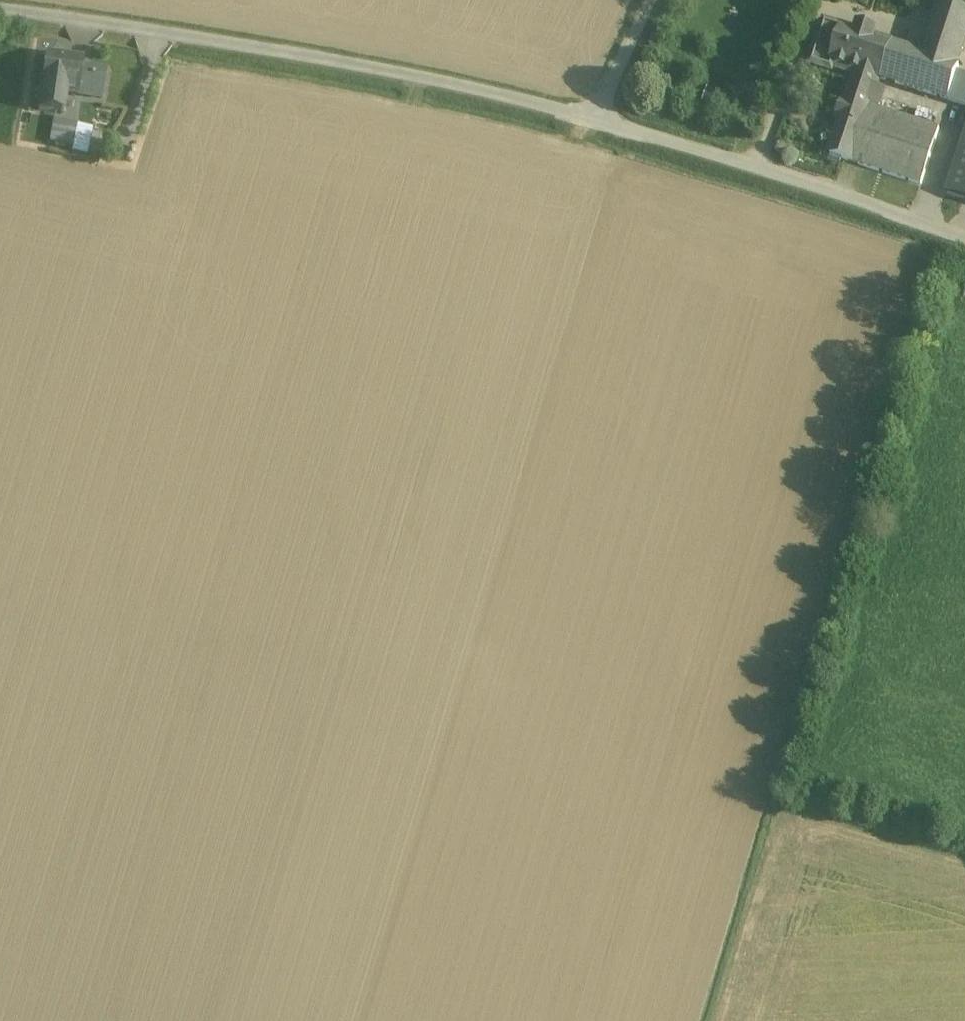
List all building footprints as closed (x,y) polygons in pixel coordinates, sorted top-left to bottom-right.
[(938,4),(922,54),(957,65),(964,41),(964,12),(938,4)] [(892,44),(825,23),(812,63),(830,69),(832,64),(857,71),(871,76),(875,63),(885,66),(892,44)] [(922,54),(892,44),(885,66),(875,63),(871,76),(876,78),(948,100),(956,73),(959,66),(957,65),(922,54)] [(82,62),(47,57),(39,111),(62,115),(65,95),(103,100),(107,70),(82,66),(82,62)] [(939,129),(867,106),(876,78),(871,76),(857,71),(830,156),(921,185),(939,129)] [(956,73),(948,100),(964,106),(964,76),(956,73)] [(76,125),(54,122),(50,145),(73,148),(76,125)] [(949,171),(964,176),(964,123),(949,171)] [(100,128),(76,125),(73,148),(72,155),(95,158),(99,136),(98,136),(100,128)]
